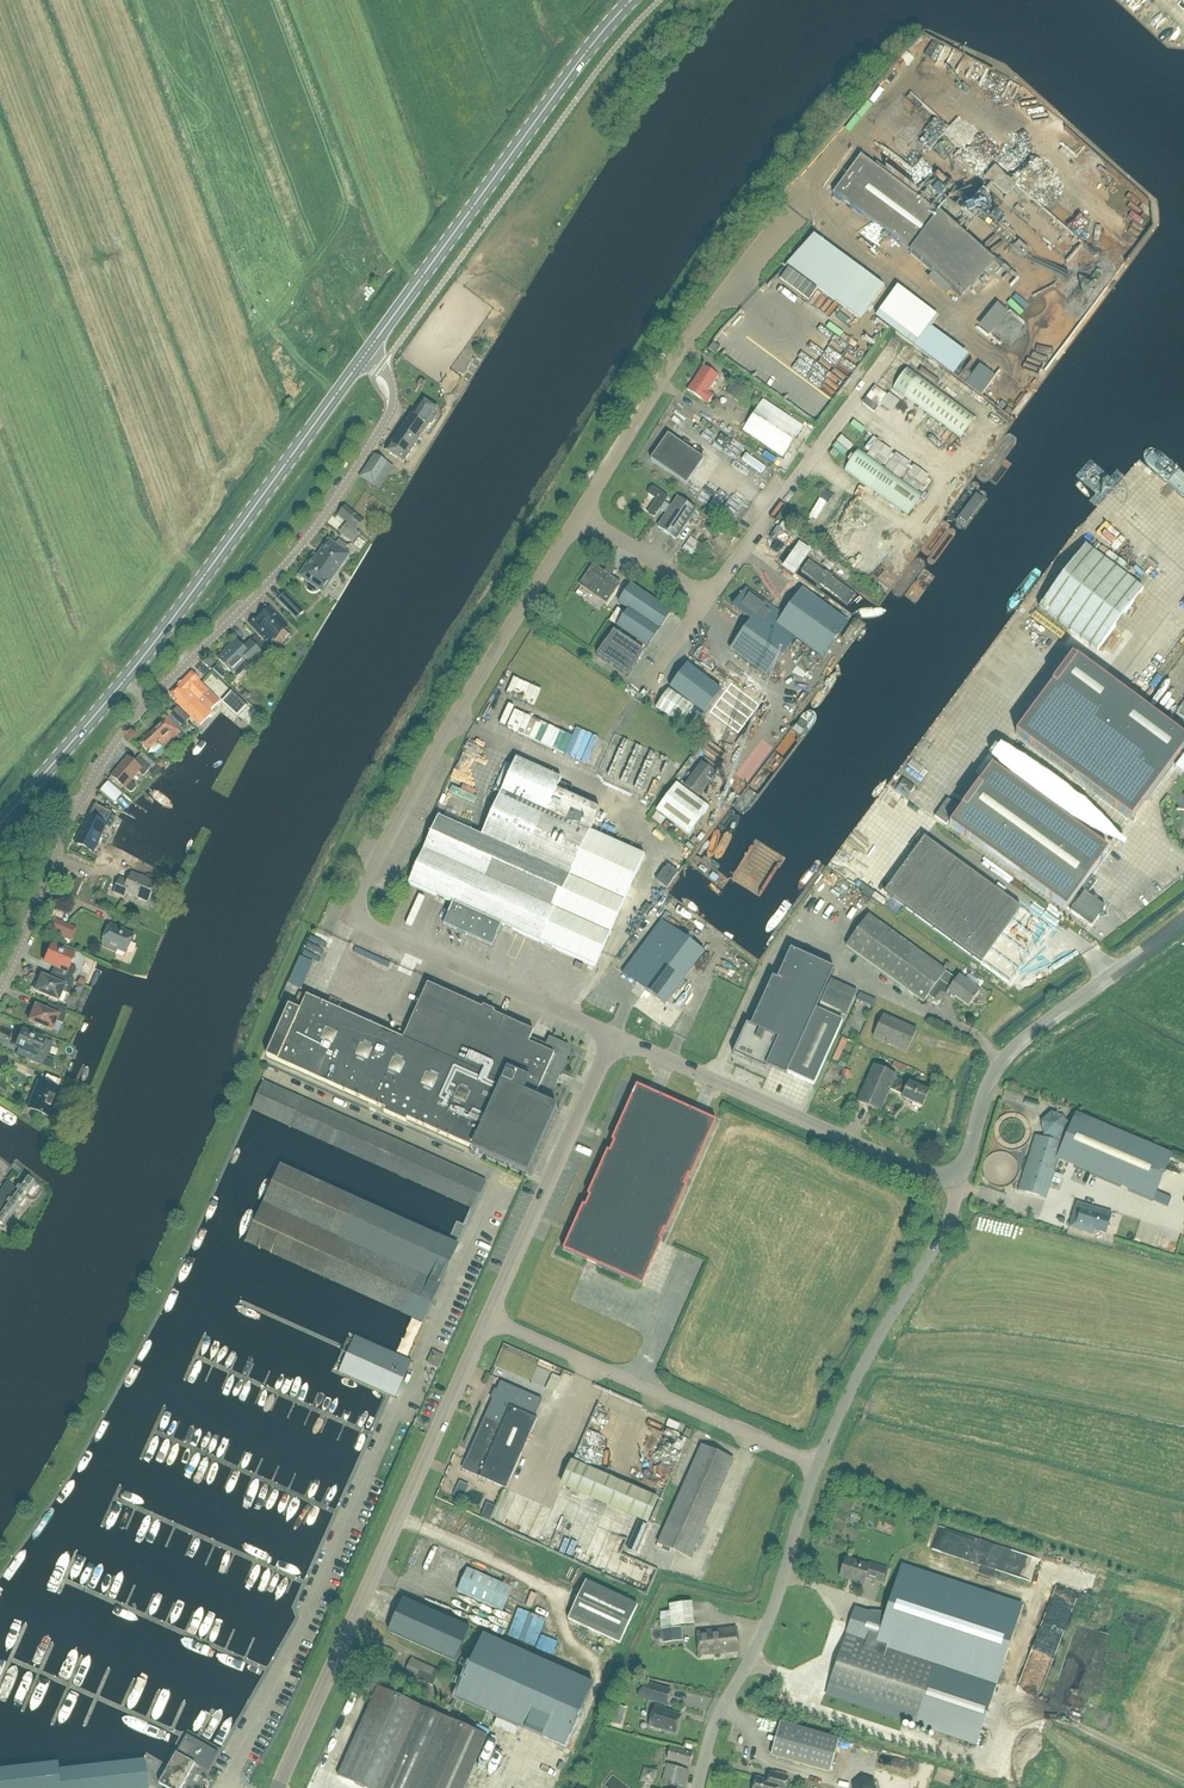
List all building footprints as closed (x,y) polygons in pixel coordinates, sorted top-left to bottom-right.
[(915,123),(925,120),(922,111),(912,115),(915,123)] [(939,215),(920,202),(861,158),(833,196),(911,254),(910,254),(961,299),(994,263),(939,215)] [(885,294),(814,238),(789,270),(860,325),(885,294)] [(716,356),(721,349),(713,344),(708,350),(716,356)] [(976,417),(918,375),(908,367),(892,389),(961,439),(976,417)] [(687,391),(700,400),(705,392),(707,393),(708,392),(718,377),(705,369),(701,376),(699,374),(687,391)] [(708,405),(714,396),(708,392),(707,393),(705,392),(700,400),(708,405)] [(903,415),(908,409),(888,395),(884,401),(903,415)] [(385,451),(403,464),(429,425),(433,424),(434,422),(433,419),(431,417),(437,408),(424,399),(413,415),(410,414),(385,451)] [(802,427),(763,401),(742,431),(782,458),(802,427)] [(665,437),(650,462),(684,485),(701,461),(665,437)] [(923,494),(902,480),(859,449),(844,471),(908,516),(923,494)] [(374,487),(388,464),(374,455),(360,478),(374,487)] [(745,461),(742,465),(762,476),(764,471),(745,461)] [(675,541),(685,526),(696,510),(678,498),(671,508),(664,504),(667,498),(652,488),(639,508),(654,518),(660,510),(666,514),(657,529),(675,541)] [(338,515),(347,524),(356,531),(364,521),(352,511),(346,505),(338,515)] [(804,527),(811,533),(825,515),(818,509),(804,527)] [(842,526),(848,530),(858,518),(852,513),(842,526)] [(899,542),(906,530),(892,521),(884,533),(899,542)] [(361,535),(356,531),(347,524),(339,533),(352,544),(361,535)] [(865,551),(873,540),(861,532),(854,543),(865,551)] [(1110,560),(1119,568),(1138,546),(1129,538),(1110,560)] [(300,576),(307,581),(306,582),(306,584),(305,585),(305,586),(306,587),(306,589),(307,590),(308,591),(309,592),(310,592),(311,593),(312,593),(313,593),(315,593),(316,592),(317,592),(318,591),(319,590),(325,582),(328,584),(348,555),(342,551),(346,547),(339,542),(335,547),(328,542),(316,559),(313,557),(300,576)] [(701,550),(690,542),(682,553),(692,561),(701,550)] [(1143,591),(1085,548),(1038,609),(1096,653),(1143,591)] [(852,572),(863,557),(850,549),(840,564),(852,572)] [(606,570),(604,573),(593,565),(590,569),(591,569),(593,573),(589,578),(588,577),(581,583),(579,585),(579,586),(584,590),(598,599),(606,605),(621,584),(614,580),(610,577),(612,574),(614,571),(608,567),(606,570)] [(580,607),(577,611),(588,619),(600,603),(573,582),(564,594),(580,607)] [(647,646),(669,613),(630,586),(619,603),(628,610),(617,627),(647,646)] [(766,678),(794,640),(822,659),(848,625),(801,591),(776,626),(767,619),(773,610),(746,590),(733,608),(751,622),(729,651),(766,678)] [(878,604),(880,600),(869,592),(866,596),(878,604)] [(304,612),(295,603),(288,610),(296,619),(304,612)] [(262,616),(258,620),(256,618),(249,625),(261,637),(277,653),(289,642),(287,640),(290,637),(284,630),(287,627),(269,609),(265,606),(259,612),(262,616)] [(618,609),(609,622),(615,625),(623,613),(618,609)] [(644,654),(613,633),(597,656),(628,678),(644,654)] [(247,661),(256,670),(267,659),(264,657),(270,652),(264,646),(256,637),(243,648),(236,640),(227,649),(228,650),(218,659),(232,675),(247,661)] [(585,665),(592,658),(580,647),(574,654),(585,665)] [(1183,748),(1183,739),(1074,657),(1016,735),(1131,820),(1183,748)] [(686,667),(669,690),(704,716),(721,692),(686,667)] [(192,673),(171,695),(178,702),(176,704),(198,726),(209,714),(207,712),(217,701),(198,682),(200,681),(192,673)] [(706,714),(716,721),(717,719),(726,726),(724,728),(734,735),(755,707),(727,685),(706,714)] [(222,701),(234,713),(243,705),(245,707),(245,706),(229,690),(229,691),(231,693),(222,701)] [(655,710),(680,727),(683,722),(694,730),(702,718),(691,711),(693,709),(668,692),(655,710)] [(182,726),(189,720),(189,719),(177,707),(170,714),(182,726)] [(593,740),(566,730),(564,734),(513,715),(505,735),(591,767),(597,751),(590,749),(593,740)] [(164,750),(180,734),(166,719),(140,744),(148,752),(151,749),(155,754),(162,748),(164,750)] [(111,777),(130,793),(133,793),(136,789),(136,787),(130,782),(138,773),(143,778),(151,768),(139,757),(134,763),(128,758),(111,777)] [(438,818),(408,885),(452,905),(443,926),(491,948),(501,927),(593,968),(644,856),(590,831),(600,810),(568,796),(572,788),(560,782),(561,780),(517,760),(482,837),(438,818)] [(454,778),(464,782),(467,775),(471,777),(476,768),(462,761),(454,778)] [(700,764),(683,787),(699,798),(715,775),(700,764)] [(1070,913),(1091,928),(1099,918),(1103,917),(1103,912),(1105,909),(1097,903),(1097,899),(1093,900),(1084,894),(1080,899),(1076,896),(1108,851),(992,767),(949,826),(1066,910),(1066,909),(1071,912),(1070,913)] [(674,791),(658,811),(686,833),(702,812),(674,791)] [(95,806),(76,845),(93,853),(106,826),(109,828),(115,816),(95,806)] [(884,894),(888,896),(884,901),(896,910),(903,915),(907,910),(981,965),(1021,910),(924,839),(884,894)] [(670,859),(683,865),(685,859),(673,853),(670,859)] [(656,882),(667,890),(678,874),(667,866),(665,870),(664,869),(656,882)] [(125,900),(127,895),(148,903),(156,884),(132,874),(128,883),(120,880),(114,895),(125,900)] [(74,898),(81,884),(70,879),(63,893),(74,898)] [(852,890),(848,893),(854,904),(859,901),(852,890)] [(641,911),(646,915),(651,908),(646,904),(641,911)] [(938,982),(945,972),(868,916),(845,947),(923,1003),(938,982)] [(49,932),(63,939),(71,942),(77,928),(55,919),(49,932)] [(665,1006),(667,1003),(669,1005),(674,998),(672,996),(704,953),(661,921),(622,974),(665,1006)] [(110,927),(103,943),(104,944),(102,948),(117,955),(119,950),(126,953),(134,937),(110,927)] [(310,957),(322,964),(327,955),(315,947),(310,957)] [(50,948),(44,963),(57,969),(54,975),(68,981),(71,982),(76,970),(69,967),(73,958),(50,948)] [(835,971),(792,951),(778,981),(773,978),(752,1026),(747,1024),(732,1056),(765,1071),(768,1065),(787,1074),(815,1011),(817,1011),(830,981),(835,971)] [(584,967),(576,963),(573,969),(581,972),(584,967)] [(945,972),(938,982),(949,990),(947,992),(951,995),(950,997),(954,1000),(955,998),(968,1008),(980,992),(958,977),(956,980),(945,972)] [(73,983),(71,982),(68,981),(54,975),(52,982),(39,976),(36,983),(33,982),(30,990),(32,991),(32,992),(55,1001),(59,992),(68,995),(73,983)] [(842,1023),(836,1020),(840,1012),(847,1015),(857,993),(830,981),(817,1011),(815,1011),(787,1074),(813,1086),(842,1023)] [(266,1056),(277,1061),(384,1109),(383,1112),(405,1122),(407,1119),(472,1148),(471,1149),(526,1173),(556,1108),(534,1099),(535,1096),(547,1101),(568,1053),(567,1047),(550,1040),(545,1051),(528,1044),(534,1032),(427,984),(403,1039),(306,995),(300,1010),(289,1005),(266,1056)] [(301,1003),(305,995),(298,991),(294,999),(301,1003)] [(711,1020),(718,1001),(709,998),(702,1017),(711,1020)] [(48,1013),(35,1007),(28,1023),(51,1032),(55,1023),(62,1025),(67,1013),(51,1006),(48,1013)] [(883,1016),(873,1038),(906,1053),(916,1031),(883,1016)] [(44,1042),(21,1032),(21,1033),(18,1032),(15,1040),(17,1041),(15,1047),(28,1053),(25,1059),(41,1066),(47,1054),(40,1051),(44,1042)] [(922,1108),(929,1092),(909,1083),(908,1085),(895,1080),(896,1077),(873,1067),(857,1103),(880,1113),(890,1090),(903,1096),(902,1100),(922,1108)] [(48,1117),(53,1104),(56,1105),(59,1104),(63,1093),(61,1090),(38,1081),(27,1109),(48,1117)] [(265,1083),(253,1112),(472,1207),(484,1181),(265,1083)] [(636,1087),(562,1250),(641,1287),(715,1123),(636,1087)] [(1046,1200),(1058,1160),(1153,1201),(1172,1155),(1076,1113),(1062,1145),(1035,1137),(1018,1192),(1046,1200)] [(1050,1116),(1041,1125),(1043,1136),(1057,1141),(1068,1128),(1063,1120),(1050,1116)] [(925,1143),(927,1149),(934,1147),(932,1141),(925,1143)] [(281,1164),(246,1244),(413,1318),(448,1242),(281,1164)] [(3,1228),(34,1185),(23,1176),(13,1189),(6,1184),(0,1191),(0,1226),(3,1228)] [(1058,1183),(1055,1208),(1064,1209),(1067,1184),(1058,1183)] [(1111,1215),(1077,1205),(1074,1214),(1078,1215),(1074,1229),(1093,1234),(1094,1231),(1105,1234),(1111,1215)] [(421,1321),(422,1321),(456,1246),(455,1245),(448,1242),(413,1318),(421,1321)] [(404,1365),(401,1363),(400,1363),(363,1346),(361,1345),(349,1372),(351,1373),(352,1373),(389,1390),(393,1392),(395,1393),(397,1388),(407,1366),(404,1365)] [(519,1357),(515,1368),(535,1374),(539,1364),(519,1357)] [(465,1461),(479,1467),(482,1469),(478,1478),(505,1490),(537,1419),(534,1418),(542,1400),(500,1382),(465,1461)] [(666,1432),(678,1436),(680,1428),(668,1425),(666,1432)] [(396,1469),(407,1445),(396,1440),(385,1465),(396,1469)] [(700,1446),(657,1543),(690,1558),(733,1461),(700,1446)] [(562,1486),(619,1510),(628,1514),(648,1522),(657,1499),(572,1463),(562,1486)] [(499,1527),(512,1497),(503,1494),(491,1523),(499,1527)] [(587,1519),(589,1513),(574,1507),(572,1513),(587,1519)] [(916,1525),(927,1523),(925,1515),(914,1518),(916,1525)] [(881,1584),(886,1570),(869,1564),(868,1567),(846,1559),(840,1578),(863,1585),(865,1578),(881,1584)] [(976,1743),(1022,1605),(903,1565),(885,1618),(855,1608),(826,1694),(976,1743)] [(467,1570),(458,1593),(502,1612),(512,1590),(467,1570)] [(641,1592),(648,1594),(652,1583),(645,1581),(641,1592)] [(568,1620),(619,1644),(637,1606),(585,1582),(568,1620)] [(460,1650),(465,1638),(469,1629),(403,1599),(389,1632),(454,1662),(458,1653),(460,1650)] [(694,1625),(692,1603),(669,1606),(669,1612),(671,1629),(662,1630),(663,1643),(682,1641),(681,1627),(694,1625)] [(697,1633),(698,1655),(739,1651),(735,1628),(697,1633)] [(592,1685),(483,1636),(455,1699),(564,1748),(592,1685)] [(378,1665),(382,1656),(376,1654),(372,1662),(378,1665)] [(411,1660),(405,1674),(432,1686),(439,1673),(411,1660)] [(638,1696),(666,1704),(670,1691),(642,1682),(638,1696)] [(487,1737),(377,1688),(337,1776),(363,1787),(464,1787),(487,1737)] [(608,1723),(621,1726),(626,1708),(613,1704),(608,1723)] [(649,1726),(654,1728),(655,1730),(659,1731),(661,1730),(675,1734),(680,1716),(664,1711),(665,1709),(655,1706),(649,1726)] [(839,1741),(781,1724),(771,1757),(829,1774),(839,1741)] [(159,1784),(166,1787),(182,1787),(195,1765),(207,1772),(218,1753),(187,1735),(159,1784)] [(670,1748),(667,1759),(689,1765),(692,1754),(670,1748)] [(980,1753),(976,1768),(990,1772),(994,1757),(980,1753)] [(0,1774),(0,1787),(148,1787),(143,1754),(0,1774)] [(662,1780),(665,1781),(670,1783),(670,1785),(679,1787),(684,1787),(688,1770),(666,1764),(662,1780)] [(644,1768),(639,1783),(653,1785),(658,1771),(657,1771),(658,1768),(653,1767),(653,1770),(644,1768)] [(756,1779),(753,1787),(786,1787),(788,1779),(773,1774),(770,1783),(756,1779)]
